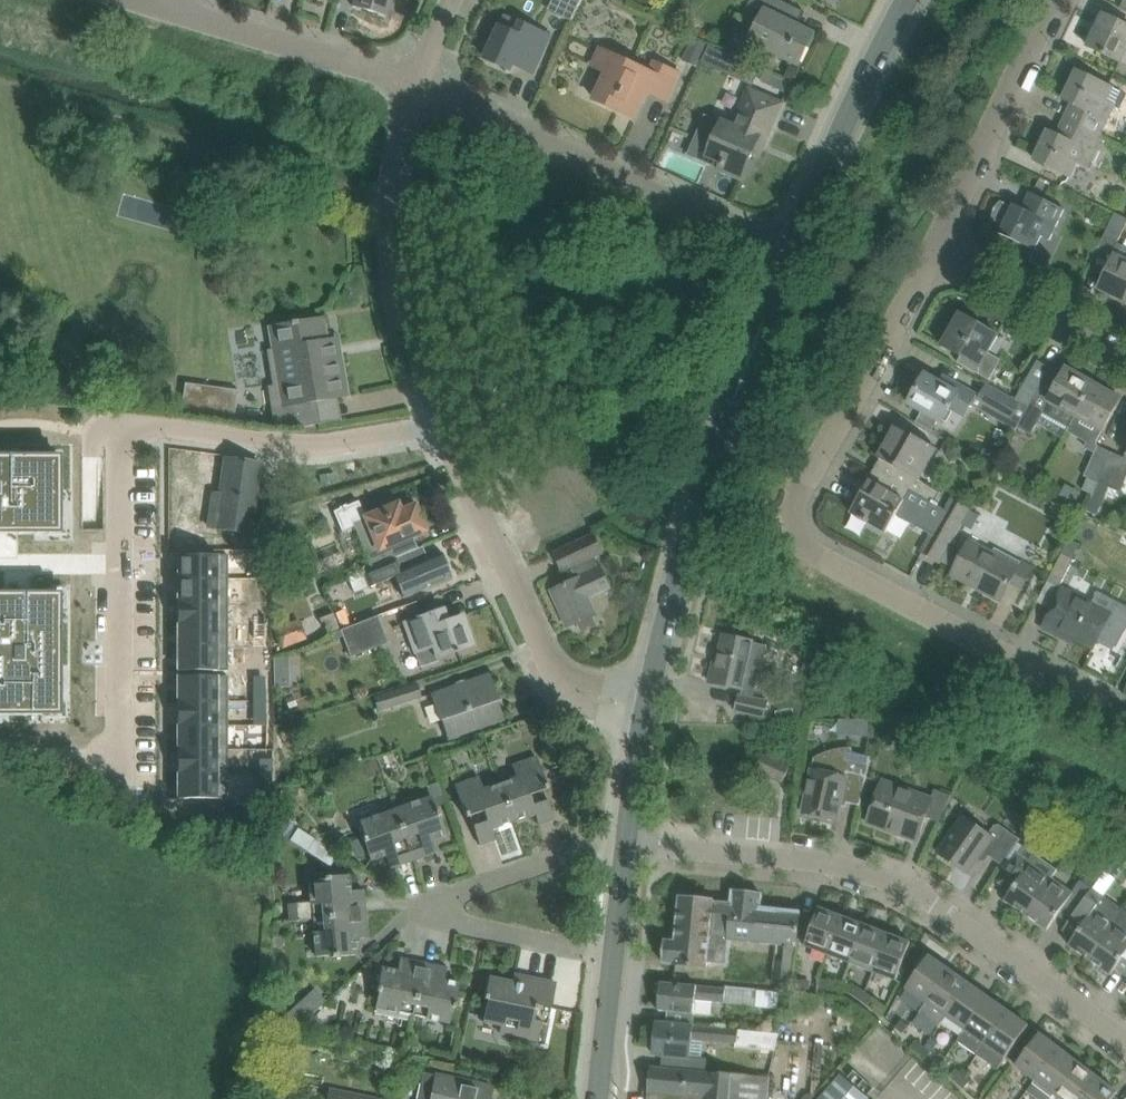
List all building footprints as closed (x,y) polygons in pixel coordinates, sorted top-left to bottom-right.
[(353,6),(386,16),(390,0),(355,0),(353,6)] [(558,15),(572,21),(582,0),(565,0),(558,15)] [(806,13),(780,0),(750,0),(742,17),(764,28),(756,44),(798,65),(807,47),(809,48),(815,34),(799,26),(806,13)] [(1104,14),(1089,47),(1121,62),(1125,51),(1125,25),(1104,14)] [(552,35),(522,22),(517,33),(500,26),(486,58),(512,71),(515,65),(535,73),(552,35)] [(693,39),(683,61),(698,67),(707,45),(693,39)] [(709,45),(701,62),(714,68),(722,51),(709,45)] [(602,48),(594,66),(608,72),(595,100),(636,119),(649,91),(669,101),(682,73),(657,62),(652,71),(602,48)] [(1114,89),(1077,71),(1063,100),(1072,104),(1074,108),(1068,121),(1101,137),(1115,107),(1120,110),(1125,99),(1125,94),(1114,89)] [(705,114),(687,155),(743,179),(760,139),(766,142),(782,104),(750,90),(734,127),(705,114)] [(1101,137),(1068,121),(1062,134),(1057,135),(1048,131),(1035,159),(1073,177),(1079,164),(1089,169),(1092,163),(1095,164),(1101,152),(1095,150),(1101,137)] [(1066,210),(1033,194),(1027,207),(1024,210),(1013,204),(1013,206),(1002,201),(999,203),(997,206),(996,208),(994,211),(993,214),(993,217),(993,220),(1003,225),(1000,233),(1016,241),(1010,253),(1030,263),(1043,237),(1051,241),(1066,210)] [(1119,244),(1125,230),(1125,219),(1117,214),(1102,242),(1116,249),(1114,254),(1115,255),(1099,289),(1125,301),(1125,247),(1119,244)] [(988,355),(999,335),(961,313),(943,345),(962,356),(958,362),(991,381),(1002,362),(988,355)] [(271,349),(267,350),(274,385),(284,384),(287,403),(271,405),(274,425),(274,426),(298,428),(321,423),(317,401),(338,398),(343,397),(333,339),(329,339),(322,340),(318,318),(275,326),(279,348),(271,349)] [(1031,407),(1019,427),(1032,434),(1044,413),(1070,427),(1094,384),(1067,368),(1060,382),(1049,375),(1040,391),(1031,407)] [(926,374),(909,403),(912,405),(922,411),(916,422),(932,431),(938,420),(943,422),(951,408),(964,416),(971,404),(983,410),(987,404),(980,400),(979,401),(974,398),(976,395),(956,384),(953,390),(926,374)] [(182,414),(235,421),(238,391),(186,384),(182,414)] [(1098,442),(1122,399),(1094,384),(1070,427),(1068,430),(1089,442),(1086,447),(1096,452),(1098,446),(1098,442)] [(987,386),(980,400),(987,404),(1013,419),(1020,405),(987,386)] [(917,436),(916,438),(896,427),(879,458),(881,459),(874,472),(938,508),(940,505),(941,503),(936,500),(942,491),(919,478),(937,448),(917,436)] [(1088,477),(1083,489),(1093,494),(1095,490),(1098,482),(1112,453),(1098,446),(1096,452),(1085,475),(1088,477)] [(1124,458),(1112,453),(1098,482),(1109,487),(1112,488),(1121,492),(1125,478),(1125,453),(1124,458)] [(5,530),(5,532),(18,532),(18,534),(22,534),(22,532),(35,532),(35,534),(39,534),(39,532),(48,532),(48,522),(60,522),(60,508),(62,508),(62,504),(60,504),(60,491),(62,491),(62,487),(60,487),(60,474),(62,474),(62,470),(60,470),(60,456),(51,456),(51,454),(47,454),(47,456),(34,456),(34,454),(30,454),(30,456),(17,456),(17,463),(0,463),(0,530),(5,530)] [(214,493),(209,527),(250,533),(260,463),(226,459),(221,494),(214,493)] [(863,492),(851,513),(887,533),(905,501),(928,515),(939,522),(946,510),(946,509),(940,505),(938,508),(874,472),(863,491),(863,492)] [(1098,482),(1095,490),(1106,495),(1109,487),(1098,482)] [(946,509),(946,510),(965,521),(972,510),(953,498),(946,509)] [(340,509),(333,511),(342,532),(355,527),(372,568),(418,548),(413,536),(425,531),(415,506),(401,511),(398,504),(365,518),(359,501),(347,506),(346,504),(339,507),(340,509)] [(1090,501),(1086,509),(1097,514),(1101,506),(1090,501)] [(941,563),(964,524),(965,521),(946,510),(939,522),(921,552),(941,563)] [(319,557),(347,552),(343,533),(315,538),(319,557)] [(595,534),(555,552),(564,573),(573,569),(578,580),(553,592),(569,626),(579,622),(583,630),(596,624),(592,616),(596,614),(589,597),(610,588),(596,557),(604,554),(595,534)] [(970,541),(952,575),(973,586),(975,582),(1004,597),(1011,583),(1023,589),(1034,569),(1021,562),(1018,567),(970,541)] [(397,557),(362,572),(369,587),(394,577),(402,595),(420,587),(421,590),(452,578),(442,553),(402,569),(397,557)] [(1063,554),(1049,581),(1061,587),(1075,560),(1063,554)] [(228,555),(178,555),(178,579),(228,579),(228,555)] [(228,601),(228,579),(178,579),(178,602),(228,601)] [(1099,590),(1091,604),(1064,590),(1044,629),(1060,637),(1063,632),(1094,648),(1119,600),(1099,590)] [(0,715),(0,713),(22,713),(22,715),(26,715),(26,713),(48,713),(48,704),(62,704),(62,701),(60,701),(60,696),(62,696),(62,692),(60,692),(60,670),(62,670),(62,666),(60,666),(60,652),(62,653),(62,649),(60,649),(60,635),(62,635),(62,631),(60,631),(60,609),(62,609),(62,606),(52,606),(52,594),(47,594),(47,592),(44,592),(44,594),(39,594),(39,592),(35,592),(35,594),(29,594),(29,597),(21,597),(21,592),(18,592),(18,594),(13,594),(13,592),(9,592),(9,594),(4,594),(4,592),(0,592),(0,594),(0,715)] [(306,598),(279,606),(285,628),(312,620),(306,598)] [(228,624),(228,601),(178,602),(178,624),(228,624)] [(343,607),(335,610),(340,622),(348,619),(343,607)] [(443,609),(404,623),(415,653),(420,667),(438,660),(438,658),(473,646),(462,615),(448,620),(443,609)] [(334,612),(320,616),(323,621),(326,620),(330,631),(341,628),(334,612)] [(378,616),(341,630),(351,657),(388,642),(378,616)] [(228,647),(228,624),(178,624),(178,647),(228,647)] [(768,645),(754,642),(724,635),(718,665),(714,665),(710,682),(743,689),(741,696),(740,695),(737,711),(765,717),(769,702),(749,697),(753,677),(760,678),(768,645)] [(228,671),(228,647),(178,647),(178,671),(228,671)] [(500,701),(490,673),(432,693),(449,739),(498,722),(491,703),(500,701)] [(228,701),(228,676),(178,676),(178,701),(228,701)] [(417,682),(374,695),(378,711),(422,697),(417,682)] [(228,725),(228,701),(178,701),(178,725),(228,725)] [(784,708),(776,710),(778,721),(786,719),(784,708)] [(228,749),(228,725),(178,725),(178,750),(228,749)] [(815,758),(813,770),(803,813),(838,821),(842,802),(861,806),(872,757),(854,753),(853,748),(843,748),(835,750),(827,752),(821,755),(815,758)] [(228,774),(228,749),(178,750),(178,774),(228,774)] [(764,755),(757,770),(784,783),(791,767),(764,755)] [(517,779),(500,785),(513,821),(535,814),(539,824),(554,819),(544,790),(548,789),(537,757),(512,766),(517,779)] [(376,759),(361,764),(366,779),(382,773),(376,759)] [(228,799),(228,774),(178,774),(178,799),(228,799)] [(480,778),(455,786),(466,818),(470,816),(480,845),(495,839),(491,829),(513,821),(500,785),(484,791),(480,778)] [(918,841),(927,817),(940,822),(953,795),(935,789),(932,799),(883,781),(868,823),(891,832),(893,827),(902,830),(900,835),(918,841)] [(441,791),(431,795),(434,804),(444,801),(441,791)] [(431,797),(396,809),(414,860),(436,852),(431,839),(446,834),(439,812),(436,813),(431,797)] [(396,809),(360,822),(366,837),(363,838),(371,860),(386,855),(390,868),(414,860),(396,809)] [(1021,839),(1008,830),(1001,825),(996,826),(990,834),(964,816),(939,853),(968,873),(983,851),(990,856),(1003,865),(1021,839)] [(298,827),(290,839),(331,866),(339,854),(298,827)] [(1042,858),(1038,855),(1041,852),(1028,843),(1006,873),(1018,882),(1005,900),(1027,915),(1053,878),(1038,868),(1042,858)] [(311,902),(290,905),(291,920),(313,918),(366,913),(363,890),(350,891),(349,875),(325,877),(326,879),(309,881),(311,902)] [(1071,919),(1093,889),(1081,880),(1073,892),(1053,878),(1027,915),(1048,930),(1061,912),(1071,919)] [(1082,926),(1069,945),(1091,960),(1125,911),(1093,889),(1071,919),(1082,926)] [(806,945),(816,918),(800,912),(801,912),(762,908),(763,895),(732,891),(731,904),(715,902),(715,901),(680,897),(676,941),(665,940),(663,963),(708,967),(708,961),(725,963),(728,940),(737,941),(776,945),(773,981),(774,981),(773,991),(791,993),(792,983),(793,983),(795,957),(796,957),(798,942),(806,945)] [(829,954),(843,917),(820,908),(816,918),(806,945),(829,954)] [(1125,911),(1091,960),(1112,975),(1116,968),(1125,975),(1125,912),(1125,911)] [(366,913),(313,918),(317,956),(333,955),(333,957),(356,955),(355,939),(368,937),(366,913)] [(852,963),(866,925),(843,917),(829,954),(852,963)] [(874,971),(888,934),(866,925),(852,963),(874,971)] [(911,942),(888,934),(874,971),(897,980),(911,942)] [(927,1002),(950,969),(930,955),(907,988),(927,1002)] [(379,993),(376,1009),(410,1016),(421,963),(400,958),(397,971),(382,968),(376,992),(379,993)] [(421,963),(410,1016),(450,1025),(454,1009),(455,1009),(460,984),(444,981),(447,968),(421,963)] [(947,1016),(970,983),(950,969),(927,1002),(920,1012),(940,1026),(947,1016)] [(513,982),(489,977),(484,1000),(487,1001),(482,1022),(500,1026),(498,1034),(538,1042),(542,1023),(548,1025),(557,983),(528,977),(525,989),(512,987),(513,982)] [(817,996),(810,995),(811,980),(795,978),(793,994),(791,993),(789,1016),(814,1018),(817,996)] [(820,979),(819,988),(828,989),(829,979),(820,979)] [(661,982),(659,1010),(668,1011),(667,1023),(695,1025),(696,1013),(697,1001),(727,1003),(757,1006),(758,991),(728,988),(661,982)] [(966,1030),(989,997),(970,983),(947,1016),(966,1030)] [(861,1000),(866,992),(858,986),(853,994),(861,1000)] [(315,987),(281,1019),(300,1025),(326,1000),(315,987)] [(874,997),(866,992),(861,1000),(869,1005),(874,997)] [(978,1055),(1009,1011),(989,997),(966,1030),(959,1041),(978,1055)] [(741,1027),(782,1029),(783,1011),(742,1009),(741,1027)] [(1029,1025),(1009,1011),(978,1055),(999,1069),(1029,1025)] [(840,1014),(839,1025),(866,1027),(866,1016),(840,1014)] [(903,1019),(896,1026),(903,1033),(910,1026),(903,1019)] [(657,1022),(654,1055),(664,1056),(662,1067),(705,1072),(706,1065),(706,1060),(702,1059),(704,1039),(737,1042),(736,1046),(776,1050),(779,1032),(739,1029),(695,1025),(667,1023),(657,1022)] [(819,1024),(818,1060),(830,1061),(832,1024),(819,1024)] [(1036,1080),(1060,1048),(1040,1033),(1016,1065),(1036,1080)] [(917,1039),(914,1043),(910,1046),(918,1053),(925,1046),(917,1039)] [(930,1040),(925,1046),(918,1053),(925,1060),(937,1047),(930,1040)] [(1079,1062),(1060,1048),(1036,1080),(1029,1090),(1040,1098),(1052,1098),(1079,1062)] [(1099,1077),(1079,1062),(1052,1098),(1082,1098),(1099,1077)] [(706,1065),(705,1072),(716,1073),(716,1065),(706,1065)] [(705,1072),(662,1067),(652,1066),(648,1098),(768,1098),(770,1079),(716,1073),(705,1072)] [(957,1082),(964,1074),(957,1067),(950,1075),(957,1082)] [(492,1087),(424,1072),(417,1098),(490,1098),(492,1087)] [(820,1098),(870,1098),(842,1074),(820,1098)] [(971,1080),(964,1074),(957,1082),(965,1088),(971,1080)] [(1118,1092),(1099,1077),(1082,1098),(1113,1098),(1118,1092)] [(344,1092),(329,1089),(327,1098),(379,1098),(344,1092)]
